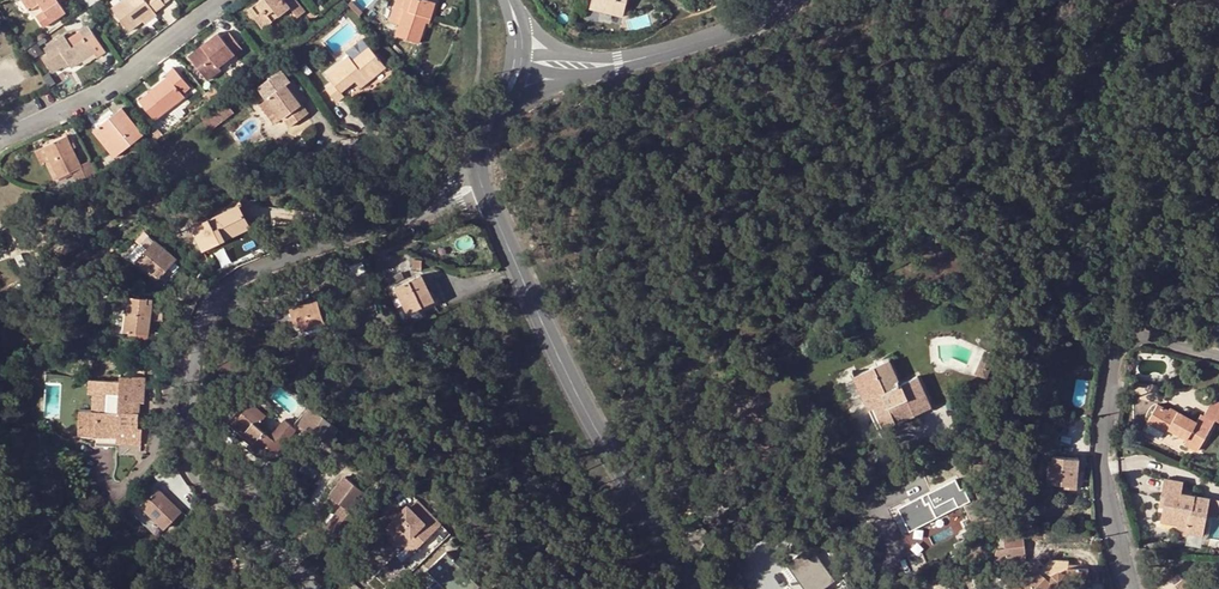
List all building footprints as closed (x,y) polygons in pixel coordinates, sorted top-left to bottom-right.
[(29,10),(39,3),(44,10),(36,15),(43,27),(65,12),(59,2),(62,0),(23,0),(29,10)] [(142,21),(155,11),(164,4),(162,0),(122,0),(112,7),(129,30),(142,21)] [(248,11),(263,29),(291,7),(298,17),(306,12),(297,0),(262,0),(248,11)] [(349,3),(359,15),(363,12),(352,0),(349,3)] [(412,0),(395,0),(388,20),(399,24),(404,9),(409,10),(412,0)] [(404,9),(399,24),(396,34),(419,42),(426,22),(427,17),(431,17),(435,3),(427,0),(412,0),(409,10),(404,9)] [(589,8),(623,17),(626,0),(591,0),(589,8)] [(311,22),(319,15),(314,9),(306,15),(311,22)] [(155,11),(142,21),(145,25),(158,15),(155,11)] [(581,29),(569,25),(568,32),(578,36),(581,29)] [(52,73),(62,66),(67,62),(68,62),(69,65),(71,68),(81,61),(79,58),(92,50),(94,53),(97,57),(105,51),(88,26),(80,31),(85,39),(72,47),(67,40),(64,35),(44,47),(48,54),(43,58),(52,73)] [(72,47),(85,39),(80,31),(67,40),(72,47)] [(199,55),(196,51),(189,57),(208,82),(221,72),(218,68),(235,55),(242,49),(229,33),(222,38),(218,34),(202,47),(205,50),(199,55)] [(202,47),(196,51),(199,55),(205,50),(202,47)] [(340,92),(355,81),(363,75),(366,78),(383,64),(369,47),(352,60),(349,57),(326,74),(332,82),(325,89),(335,102),(343,96),(340,92)] [(79,58),(81,61),(94,53),(92,50),(79,58)] [(218,68),(221,72),(237,58),(235,55),(218,68)] [(363,75),(355,81),(360,87),(386,68),(383,64),(366,78),(363,75)] [(168,77),(140,101),(155,120),(185,97),(182,94),(190,88),(174,69),(166,75),(168,77)] [(258,86),(267,98),(268,97),(282,117),(289,127),(308,113),(302,104),(301,104),(300,103),(285,84),(290,81),(281,70),(258,86)] [(285,84),(300,103),(306,99),(292,79),(290,81),(285,84)] [(206,95),(210,100),(220,93),(216,88),(206,95)] [(268,97),(267,98),(258,104),(272,124),(282,117),(268,97)] [(224,100),(209,111),(218,124),(233,113),(224,100)] [(123,109),(99,127),(120,153),(143,135),(123,109)] [(211,129),(218,124),(209,111),(201,117),(211,129)] [(120,153),(99,127),(93,131),(115,158),(120,153)] [(82,167),(81,166),(73,148),(71,143),(67,136),(44,147),(50,162),(58,179),(72,172),(82,167)] [(46,164),(50,162),(44,147),(38,149),(46,164)] [(92,166),(90,161),(81,166),(82,167),(72,172),(76,182),(79,181),(75,174),(92,166)] [(79,181),(96,173),(92,166),(75,174),(79,181)] [(238,203),(222,210),(224,214),(240,207),(238,203)] [(224,214),(222,210),(191,226),(203,250),(225,239),(223,234),(248,223),(240,207),(224,214)] [(223,234),(225,239),(250,227),(248,223),(223,234)] [(134,262),(136,260),(154,240),(148,234),(127,256),(134,262)] [(154,240),(136,260),(156,278),(174,259),(154,240)] [(397,282),(404,278),(401,273),(394,276),(397,282)] [(394,288),(397,294),(429,291),(422,276),(394,288)] [(429,291),(397,294),(406,313),(433,301),(429,291)] [(146,298),(124,296),(124,302),(127,302),(124,330),(148,332),(149,320),(162,321),(163,310),(155,304),(146,304),(146,298)] [(297,319),(299,323),(321,316),(317,301),(289,308),(293,320),(297,319)] [(321,316),(299,323),(301,331),(323,325),(321,316)] [(995,356),(984,351),(974,374),(985,379),(995,356)] [(852,376),(868,409),(879,404),(884,416),(873,420),(877,430),(930,407),(916,377),(899,384),(888,361),(852,376)] [(132,402),(140,402),(142,403),(144,378),(120,376),(119,382),(89,380),(88,393),(93,393),(92,411),(80,410),(78,434),(117,437),(116,442),(140,444),(141,429),(138,429),(139,414),(131,413),(132,402)] [(259,405),(266,412),(272,405),(266,399),(259,405)] [(1202,416),(1213,421),(1218,424),(1218,403),(1212,399),(1202,416)] [(139,414),(140,402),(132,402),(131,413),(139,414)] [(251,402),(242,413),(245,415),(254,405),(251,402)] [(879,404),(868,409),(873,420),(884,416),(879,404)] [(245,415),(242,413),(233,422),(247,434),(265,451),(268,448),(274,453),(294,432),(283,420),(273,431),(268,436),(256,425),(261,420),(264,416),(254,405),(245,415)] [(1172,413),(1168,410),(1157,405),(1148,422),(1158,428),(1161,423),(1169,428),(1187,438),(1185,442),(1198,449),(1213,421),(1200,414),(1196,421),(1174,409),(1172,413)] [(312,430),(321,417),(313,414),(305,423),(312,430)] [(312,430),(311,431),(326,444),(338,430),(322,416),(321,417),(312,430)] [(273,431),(261,420),(256,425),(268,436),(273,431)] [(1161,423),(1158,428),(1166,432),(1169,428),(1161,423)] [(265,451),(247,434),(243,438),(248,443),(245,446),(258,458),(265,451)] [(1047,483),(1058,484),(1066,485),(1066,489),(1075,489),(1078,459),(1053,456),(1052,467),(1049,466),(1047,483)] [(363,491),(345,476),(328,496),(340,506),(326,524),(340,536),(355,517),(347,511),(363,491)] [(1163,478),(1159,501),(1165,502),(1164,507),(1162,516),(1178,520),(1189,521),(1194,495),(1180,493),(1182,482),(1163,478)] [(903,509),(899,511),(909,531),(970,502),(964,489),(960,489),(955,479),(901,505),(903,509)] [(182,512),(158,488),(140,505),(165,529),(182,512)] [(1189,521),(1178,520),(1178,525),(1188,527),(1187,534),(1203,537),(1207,516),(1210,499),(1194,495),(1189,521)] [(1210,499),(1207,516),(1217,518),(1218,510),(1218,501),(1210,499)] [(421,504),(418,502),(410,510),(412,513),(421,504)] [(440,525),(421,504),(412,513),(410,510),(408,509),(401,515),(395,522),(387,529),(411,553),(440,525)] [(165,529),(140,505),(132,513),(156,538),(165,529)] [(398,512),(391,518),(395,522),(401,515),(398,512)] [(1178,525),(1178,520),(1162,516),(1161,522),(1178,525)] [(1025,559),(1021,530),(1002,533),(1005,562),(1025,559)] [(920,531),(903,539),(912,556),(929,547),(920,531)] [(994,560),(995,563),(1005,562),(1002,533),(994,554),(994,556),(994,560)] [(804,588),(826,588),(825,588),(835,581),(812,549),(802,556),(801,553),(786,564),(804,588)] [(428,570),(436,578),(454,561),(446,552),(428,570)] [(475,568),(463,555),(455,561),(454,561),(436,578),(446,588),(475,588),(478,585),(471,578),(468,575),(475,568)] [(1055,587),(1054,587),(1052,585),(1051,583),(1051,582),(1051,581),(1051,579),(1052,577),(1052,576),(1053,574),(1056,573),(1058,572),(1060,572),(1062,573),(1064,574),(1065,575),(1066,577),(1067,579),(1067,581),(1066,583),(1087,584),(1088,568),(1067,567),(1067,560),(1050,559),(1029,580),(1025,576),(1021,580),(1025,584),(1020,588),(1053,588),(1055,587)] [(478,570),(475,568),(468,575),(471,578),(478,570)] [(1066,583),(1067,581),(1067,579),(1066,577),(1065,575),(1064,574),(1062,573),(1060,572),(1058,572),(1056,573),(1053,574),(1052,576),(1052,577),(1051,579),(1051,581),(1051,582),(1051,583),(1052,584),(1052,585),(1054,587),(1055,587),(1057,588),(1059,588),(1062,588),(1064,587),(1065,585),(1066,583)] [(1184,577),(1169,588),(1193,588),(1184,577)] [(436,578),(428,586),(431,588),(446,588),(436,578)]
